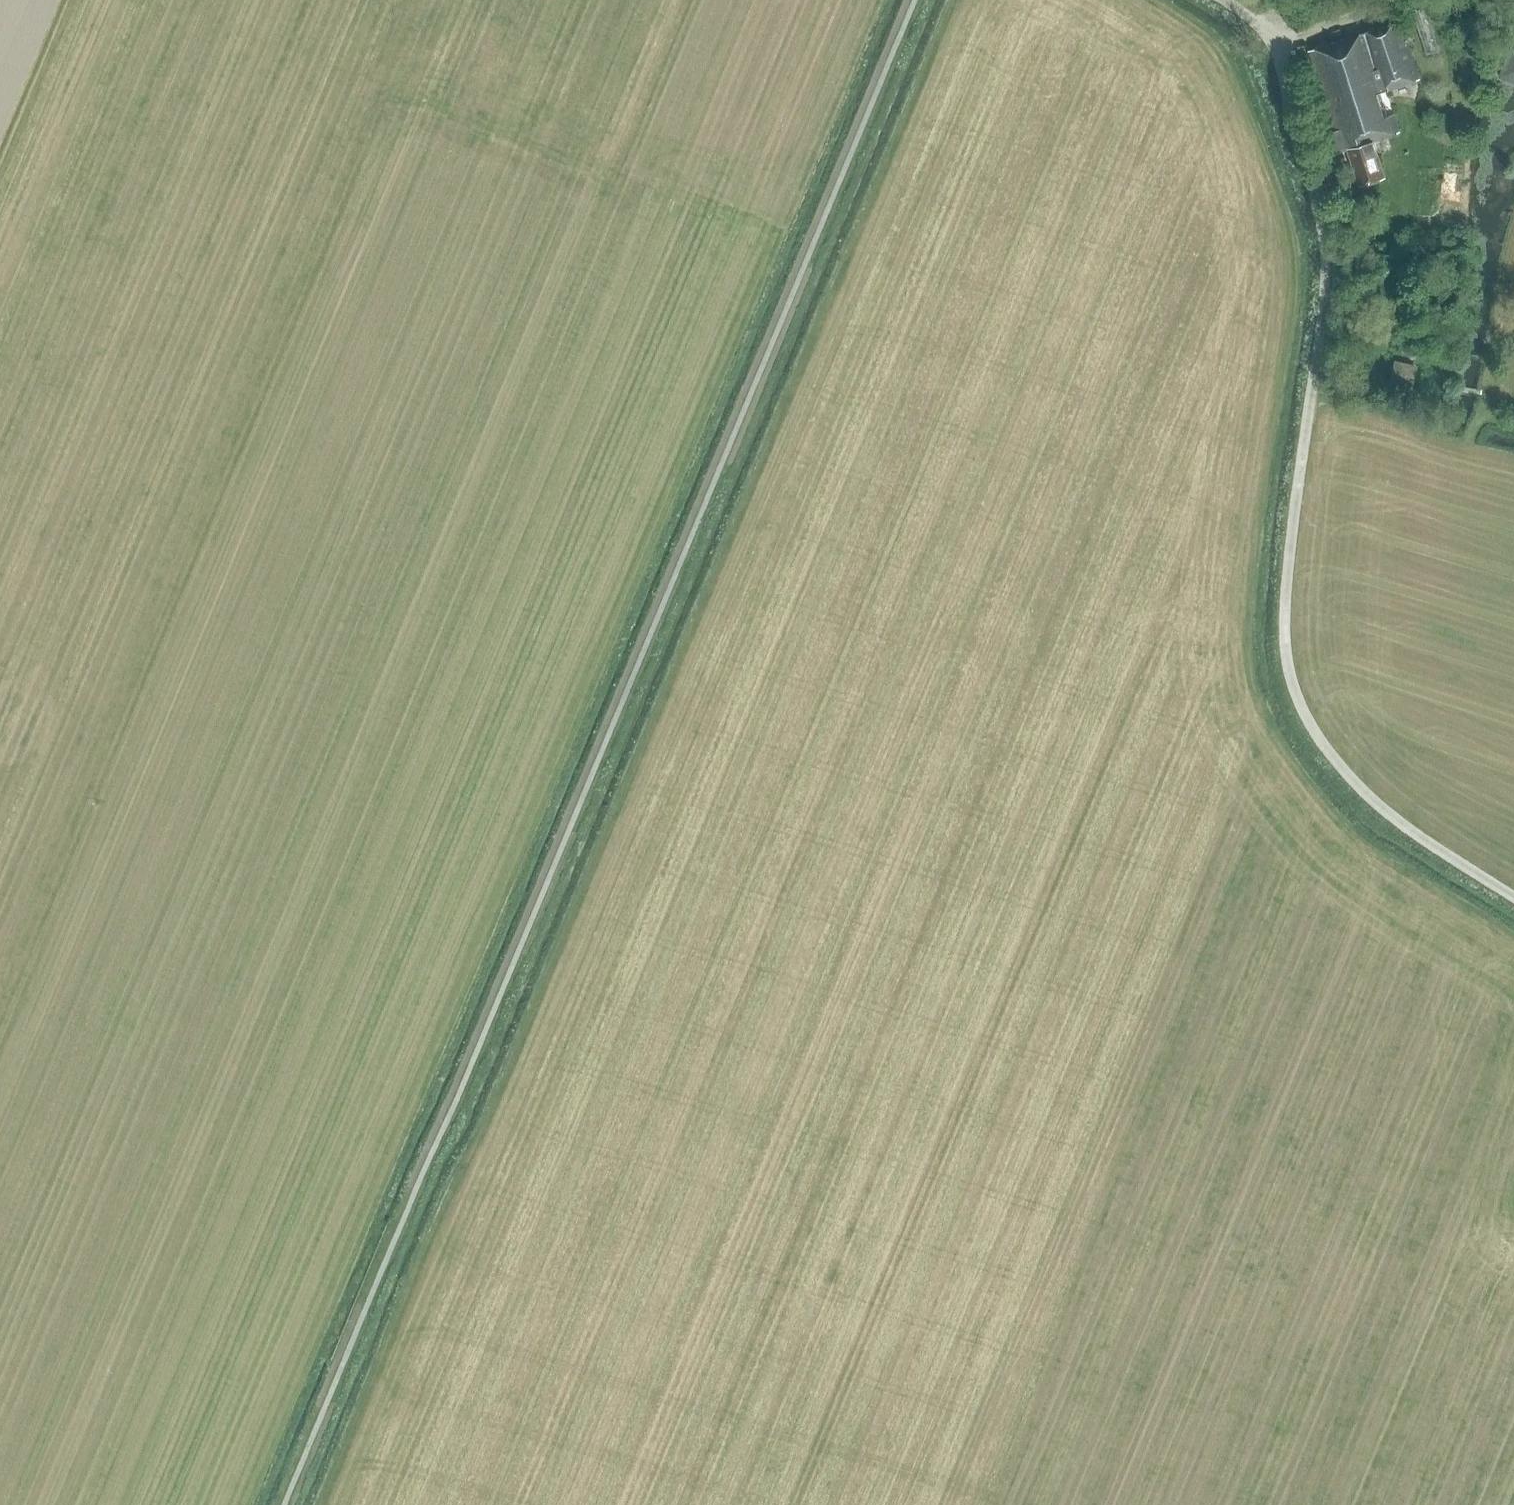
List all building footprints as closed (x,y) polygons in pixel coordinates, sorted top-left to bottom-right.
[(1383,90),(1417,79),(1399,21),(1309,49),(1340,144),(1346,142),(1359,182),(1384,174),(1373,140),(1397,132),(1383,90)] [(1500,69),(1513,74),(1513,47),(1509,45),(1500,69)]
